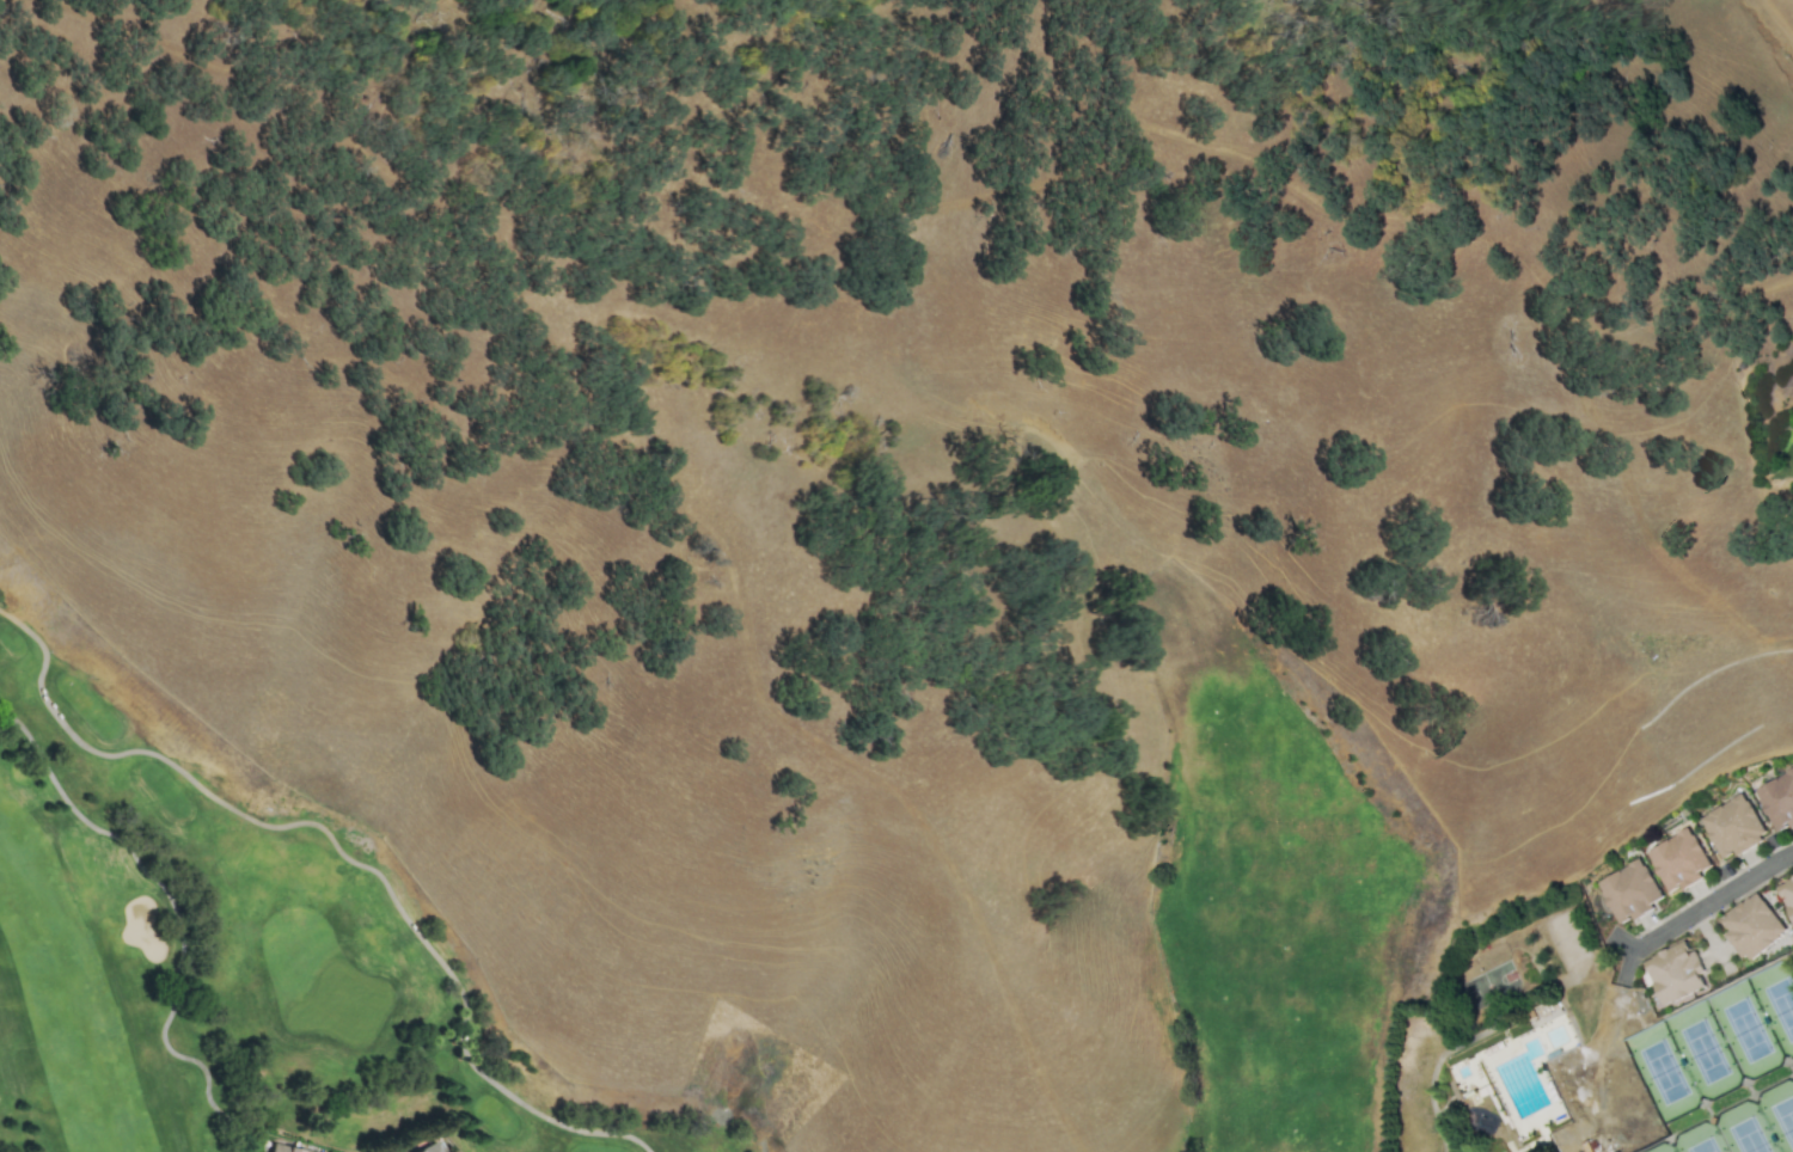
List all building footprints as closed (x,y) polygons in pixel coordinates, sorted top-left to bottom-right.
[(1787,823),(1788,826),(1792,823),(1792,767),(1752,790),(1774,830),(1787,823)] [(1721,858),(1733,851),(1736,854),(1767,835),(1740,792),(1697,819),(1721,858)] [(1643,851),(1668,895),(1702,876),(1699,872),(1711,866),(1689,826),(1643,851)] [(1595,879),(1615,926),(1652,910),(1649,903),(1659,899),(1642,859),(1595,879)] [(1777,885),(1792,921),(1792,877),(1777,885)] [(1721,922),(1730,931),(1725,935),(1751,964),(1789,929),(1755,891),(1721,922)] [(1663,1006),(1707,987),(1701,973),(1705,972),(1696,950),(1690,953),(1685,941),(1643,959),(1663,1006)] [(270,1141),(268,1151),(321,1151),(270,1141)] [(435,1141),(413,1151),(440,1151),(435,1141)]
